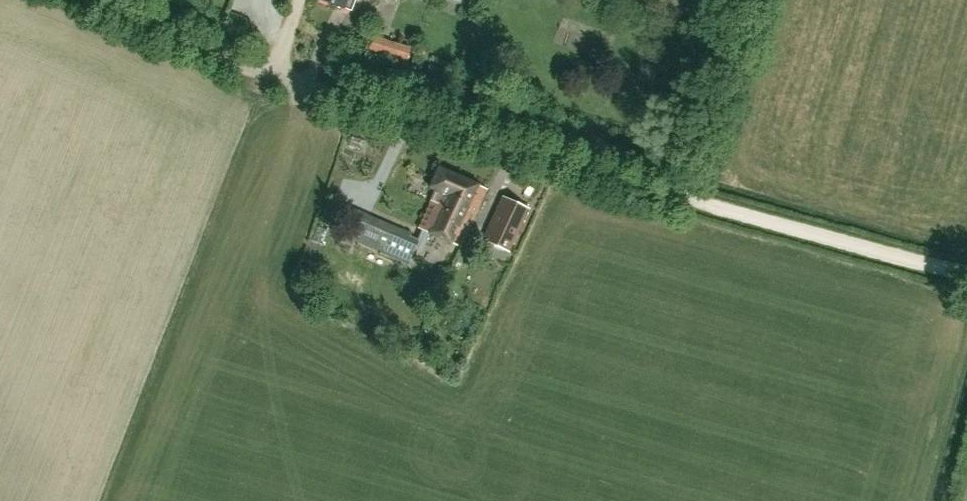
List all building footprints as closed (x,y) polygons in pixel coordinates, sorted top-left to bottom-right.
[(342,7),(350,10),(354,0),(322,0),(342,8),(342,7)] [(436,190),(429,205),(418,229),(460,248),(487,190),(439,168),(430,188),(436,190)] [(482,239),(509,252),(529,208),(515,202),(502,195),(482,239)] [(343,236),(382,253),(405,263),(416,246),(419,237),(354,209),(343,236)]
